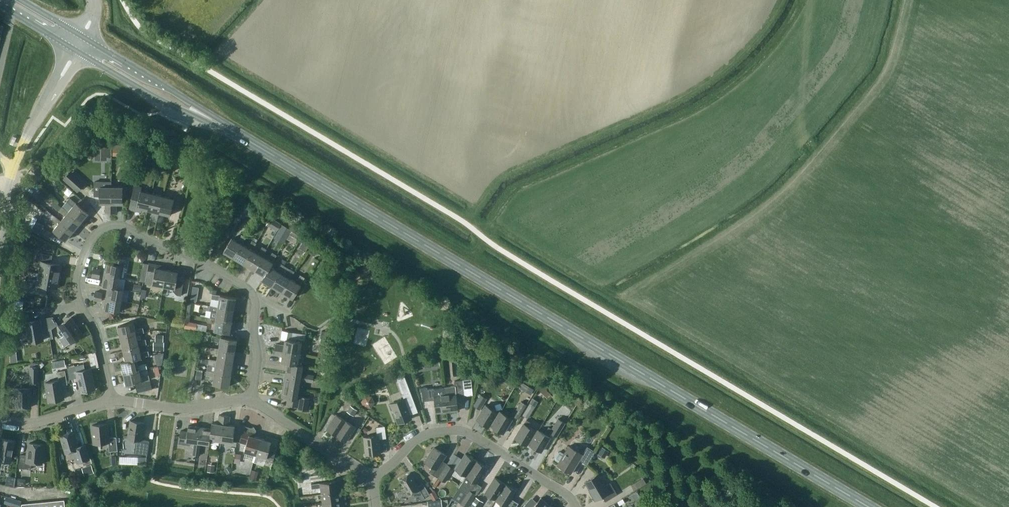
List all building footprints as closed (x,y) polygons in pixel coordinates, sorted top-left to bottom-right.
[(108,147),(95,147),(95,160),(108,160),(108,147)] [(151,155),(145,153),(143,162),(149,164),(151,155)] [(31,169),(39,176),(45,170),(36,163),(31,169)] [(63,179),(78,192),(86,183),(71,170),(63,179)] [(111,213),(112,187),(112,181),(94,181),(94,196),(100,196),(100,203),(106,203),(106,213),(111,213)] [(148,210),(152,193),(141,191),(142,186),(135,185),(129,209),(142,212),(142,208),(148,210)] [(128,197),(128,187),(112,187),(111,213),(117,213),(117,203),(123,204),(123,197),(128,197)] [(37,196),(43,201),(48,195),(43,189),(37,196)] [(157,221),(163,196),(152,193),(148,210),(154,211),(152,220),(157,221)] [(179,210),(182,197),(175,195),(174,199),(163,196),(157,221),(162,223),(165,214),(171,215),(172,208),(179,210)] [(69,212),(81,222),(89,213),(76,202),(70,197),(67,201),(73,206),(69,212)] [(55,200),(52,204),(59,210),(62,206),(55,200)] [(236,215),(246,220),(252,210),(242,204),(236,215)] [(81,222),(69,212),(62,206),(59,210),(66,215),(61,221),(73,231),(81,222)] [(73,231),(61,221),(55,215),(52,219),(58,225),(53,230),(66,240),(73,231)] [(277,231),(281,225),(272,219),(268,226),(277,231)] [(32,230),(39,235),(43,228),(45,225),(37,221),(32,230)] [(278,234),(285,239),(291,229),(283,225),(278,234)] [(39,235),(51,241),(55,234),(43,228),(39,235)] [(290,233),(298,238),(301,232),(293,228),(290,233)] [(242,244),(247,237),(242,234),(238,241),(232,238),(224,252),(234,258),(243,244),(242,244)] [(305,238),(299,247),(306,251),(311,242),(305,238)] [(253,250),(257,243),(252,240),(248,247),(243,244),(234,258),(245,264),(253,250)] [(263,256),(267,249),(263,246),(258,253),(253,250),(245,264),(255,270),(263,256)] [(309,253),(315,256),(318,250),(312,247),(309,253)] [(60,276),(62,265),(51,263),(53,255),(38,252),(35,266),(41,267),(40,273),(60,276)] [(273,262),(277,255),(273,252),(269,259),(263,256),(255,270),(265,276),(271,266),(273,262)] [(124,278),(127,259),(115,257),(114,264),(107,263),(105,274),(120,277),(124,278)] [(146,282),(146,283),(152,284),(164,286),(167,270),(161,269),(162,265),(149,263),(147,275),(146,282)] [(273,286),(281,272),(285,265),(281,263),(276,270),(271,266),(265,276),(262,280),(273,286)] [(181,295),(184,282),(186,270),(174,267),(173,271),(167,270),(164,286),(175,288),(175,290),(178,295),(181,295)] [(291,278),(295,271),(291,269),(286,276),(281,272),(273,286),(283,292),(291,278)] [(57,288),(60,276),(40,273),(38,280),(31,279),(28,291),(46,294),(47,287),(57,288)] [(118,288),(120,277),(105,274),(103,286),(108,287),(108,286),(118,288)] [(301,284),(305,277),(301,275),(297,282),(291,278),(283,292),(293,298),(301,284)] [(124,289),(118,288),(108,286),(108,287),(106,298),(122,300),(124,289)] [(218,307),(234,309),(236,298),(220,295),(217,294),(212,293),(211,298),(220,300),(218,307)] [(120,312),(122,300),(106,298),(104,309),(120,312)] [(25,309),(25,299),(16,299),(15,309),(25,309)] [(195,303),(188,302),(186,313),(193,314),(195,303)] [(202,309),(209,310),(212,311),(211,317),(216,318),(232,321),(234,309),(218,307),(202,304),(202,309)] [(31,321),(29,314),(17,316),(19,326),(26,325),(29,342),(44,340),(40,319),(31,321)] [(53,316),(46,317),(49,330),(51,329),(58,324),(53,316)] [(65,334),(59,339),(65,347),(71,343),(83,335),(72,317),(59,326),(65,334)] [(216,318),(211,317),(208,317),(208,322),(216,323),(214,330),(230,333),(232,321),(216,318)] [(121,338),(137,334),(142,333),(145,332),(144,331),(143,328),(135,329),(134,322),(118,326),(121,338)] [(186,322),(185,327),(196,330),(198,324),(186,322)] [(305,340),(306,334),(283,330),(282,338),(286,339),(285,345),(276,344),(275,349),(300,353),(302,342),(296,341),(297,339),(305,340)] [(321,338),(320,343),(329,344),(330,339),(331,332),(322,330),(321,338)] [(121,338),(124,349),(139,346),(147,344),(146,339),(144,339),(142,333),(137,334),(121,338)] [(219,349),(235,351),(237,339),(221,337),(213,335),(212,340),(221,342),(219,349)] [(153,350),(164,350),(164,342),(154,342),(153,350)] [(137,358),(137,359),(142,358),(142,357),(150,355),(149,351),(141,352),(139,346),(124,349),(126,360),(126,361),(137,358)] [(235,351),(219,349),(211,347),(210,352),(219,353),(217,360),(233,363),(235,351)] [(445,350),(446,357),(458,356),(457,348),(445,350)] [(298,364),(300,353),(275,349),(274,354),(283,356),(282,362),(288,363),(298,364)] [(21,360),(20,350),(12,351),(13,361),(21,360)] [(99,367),(96,352),(89,353),(92,368),(99,367)] [(138,365),(137,359),(137,358),(126,361),(126,360),(121,362),(124,373),(140,370),(148,368),(146,363),(138,365)] [(233,363),(217,360),(209,359),(208,363),(208,364),(216,365),(215,372),(231,375),(233,363)] [(303,365),(298,364),(288,363),(286,374),(305,377),(305,374),(302,373),(303,365)] [(85,369),(84,364),(68,367),(69,378),(77,376),(81,392),(96,389),(91,368),(85,369)] [(454,376),(466,376),(465,365),(454,366),(454,376)] [(46,382),(49,401),(64,399),(61,385),(68,384),(65,370),(58,371),(59,380),(46,382)] [(141,377),(140,370),(124,373),(127,385),(142,382),(142,381),(150,380),(149,375),(141,377)] [(231,375),(215,372),(207,370),(206,375),(215,377),(213,384),(229,387),(231,375)] [(398,424),(412,418),(408,406),(415,403),(403,371),(395,374),(404,399),(391,404),(398,424)] [(304,380),(305,377),(286,374),(284,385),(300,388),(301,380),(304,380)] [(451,386),(445,387),(446,394),(445,394),(447,412),(458,410),(457,396),(465,396),(463,380),(455,381),(455,386),(451,386)] [(153,389),(151,381),(136,384),(138,392),(153,389)] [(298,396),(300,388),(284,385),(282,397),(288,398),(287,405),(299,407),(298,410),(308,411),(310,398),(298,396)] [(429,400),(427,389),(427,387),(420,388),(421,391),(422,391),(423,401),(429,400)] [(438,387),(427,389),(429,400),(435,400),(436,413),(447,412),(445,394),(446,394),(445,387),(438,387)] [(31,407),(31,388),(16,388),(16,407),(31,407)] [(373,407),(377,398),(368,394),(364,403),(373,407)] [(481,394),(478,399),(474,406),(481,410),(487,398),(481,394)] [(538,401),(533,398),(523,415),(528,418),(538,401)] [(513,415),(519,419),(527,404),(522,401),(513,415)] [(348,417),(350,413),(354,407),(351,405),(345,415),(348,417)] [(496,419),(500,413),(487,405),(478,420),(489,427),(490,425),(494,418),(496,419)] [(503,433),(512,418),(501,411),(500,413),(496,419),(494,418),(490,425),(503,433)] [(221,441),(225,415),(220,414),(218,423),(212,423),(211,428),(212,429),(210,439),(221,441)] [(337,435),(346,420),(337,414),(327,429),(337,435)] [(229,425),(230,416),(225,415),(221,441),(233,443),(235,426),(229,425)] [(553,430),(549,428),(545,435),(539,431),(538,433),(534,439),(532,438),(528,444),(541,453),(552,434),(557,437),(566,423),(559,419),(553,430)] [(144,422),(131,420),(128,438),(137,439),(135,452),(148,454),(150,441),(142,439),(144,422)] [(346,442),(356,427),(346,420),(337,435),(346,442)] [(534,439),(538,433),(529,427),(531,423),(527,420),(516,439),(527,446),(528,444),(532,438),(534,439)] [(92,425),(94,444),(109,442),(109,451),(118,450),(117,437),(109,437),(107,423),(92,425)] [(191,445),(191,442),(195,442),(194,445),(198,446),(200,427),(189,425),(188,432),(181,431),(179,443),(187,444),(191,445)] [(250,429),(249,427),(245,426),(240,442),(247,444),(245,451),(256,454),(261,438),(255,437),(257,430),(255,426),(250,429)] [(364,437),(366,455),(381,453),(380,439),(387,438),(385,426),(377,427),(378,435),(364,437)] [(212,429),(211,428),(200,427),(198,446),(201,446),(201,443),(210,444),(210,439),(212,429)] [(85,445),(78,447),(73,431),(60,435),(66,453),(74,450),(78,463),(90,459),(85,445)] [(280,440),(267,437),(266,440),(261,438),(256,454),(266,457),(265,460),(273,463),(280,440)] [(1,438),(0,445),(0,460),(11,462),(15,441),(1,438)] [(45,444),(30,442),(29,455),(21,454),(19,467),(31,469),(32,463),(43,464),(45,444)] [(583,454),(569,446),(565,453),(561,451),(558,452),(554,457),(555,460),(559,462),(557,465),(572,474),(580,459),(588,464),(596,451),(588,446),(583,454)] [(439,478),(448,464),(442,460),(446,454),(435,447),(426,462),(433,466),(429,472),(439,478)] [(598,454),(605,458),(609,451),(603,447),(598,454)] [(476,460),(466,453),(456,469),(466,476),(476,460)] [(254,462),(264,465),(265,460),(266,457),(256,454),(254,462)] [(475,486),(487,467),(477,460),(467,476),(459,487),(468,493),(461,503),(467,506),(476,494),(471,491),(474,486),(475,486)] [(91,464),(82,468),(85,476),(94,472),(91,464)] [(446,482),(454,468),(448,464),(439,478),(446,482)] [(224,469),(227,474),(233,470),(230,465),(224,469)] [(250,479),(256,480),(258,471),(252,470),(250,479)] [(424,483),(418,486),(410,473),(400,479),(411,497),(415,498),(419,495),(422,500),(431,495),(430,493),(424,483)] [(606,485),(599,474),(585,482),(590,490),(589,491),(595,500),(603,496),(606,501),(618,494),(611,482),(606,485)] [(7,475),(5,485),(15,487),(16,477),(7,475)] [(638,487),(649,481),(647,476),(635,483),(638,487)] [(505,483),(495,477),(485,493),(495,499),(505,483)] [(322,493),(340,491),(338,480),(312,484),(312,489),(321,488),(322,493)] [(506,484),(496,500),(503,504),(501,506),(516,506),(518,503),(512,498),(517,490),(506,484)] [(431,495),(434,500),(439,498),(434,490),(430,493),(431,495)] [(323,503),(346,500),(346,496),(340,496),(340,491),(322,493),(323,503)] [(18,506),(20,500),(6,496),(3,502),(18,506)] [(476,497),(470,506),(480,506),(484,502),(476,497)] [(550,505),(541,498),(533,506),(548,506),(550,505)]
